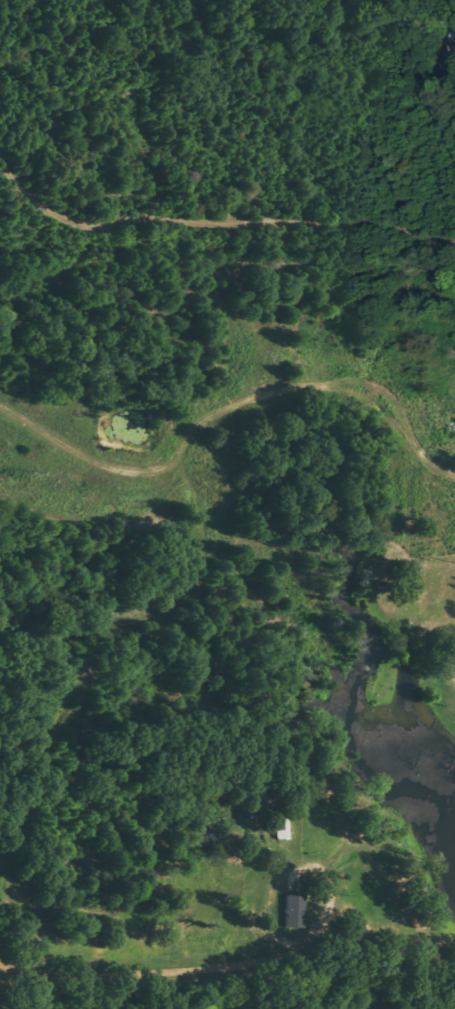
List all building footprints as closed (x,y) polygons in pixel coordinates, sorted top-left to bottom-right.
[(285,896),(285,927),(303,927),(303,896),(285,896)]
